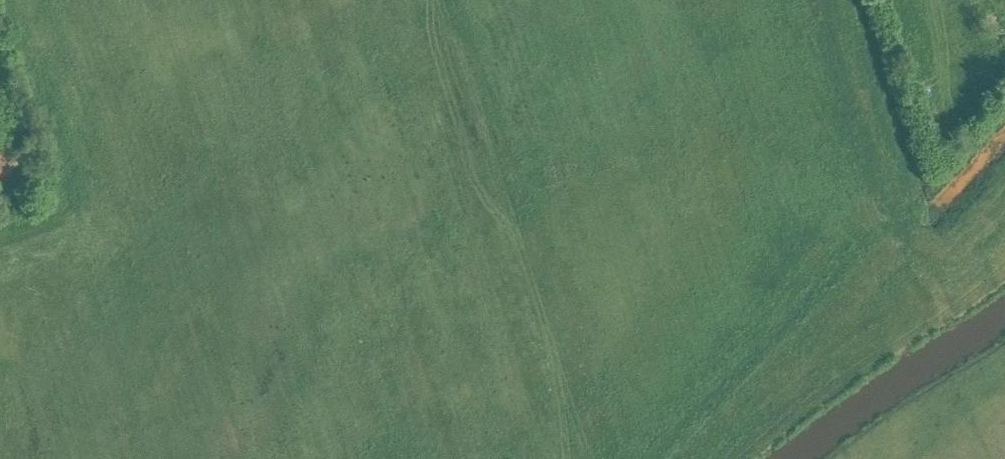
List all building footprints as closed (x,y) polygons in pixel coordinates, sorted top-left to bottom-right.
[(22,163),(0,133),(0,179),(22,163)]
